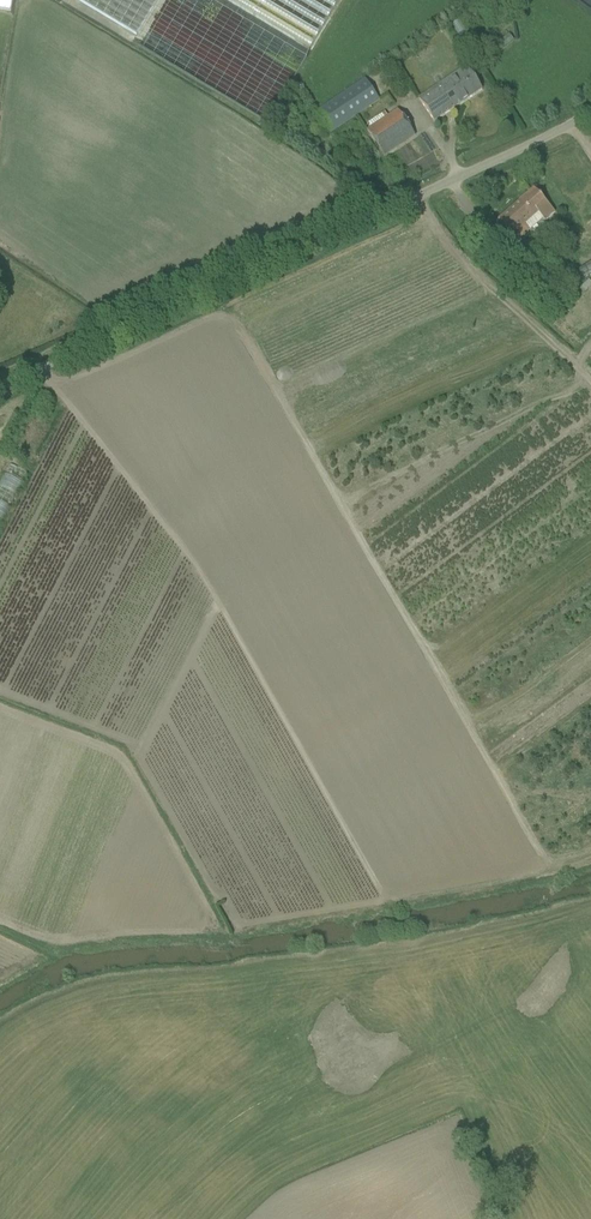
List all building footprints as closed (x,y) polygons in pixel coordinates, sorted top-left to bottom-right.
[(12,0),(0,0),(0,10),(11,12),(12,0)] [(140,36),(161,0),(77,0),(140,36)] [(312,48),(340,0),(230,0),(312,48)] [(441,81),(458,106),(482,90),(465,65),(455,72),(441,81)] [(365,79),(316,113),(330,133),(356,116),(379,100),(365,79)] [(434,122),(458,106),(441,81),(417,97),(434,122)] [(415,135),(398,110),(387,117),(377,124),(366,131),(384,156),(415,135)] [(516,241),(530,229),(543,217),(545,220),(554,212),(541,198),(534,189),(497,221),(501,225),(501,226),(501,227),(503,226),(516,241)] [(546,241),(529,254),(535,262),(538,260),(542,264),(556,254),(546,241)] [(534,266),(526,256),(518,262),(526,272),(534,266)] [(584,268),(578,272),(582,277),(587,273),(584,268)] [(576,273),(565,279),(569,284),(579,278),(576,273)]
